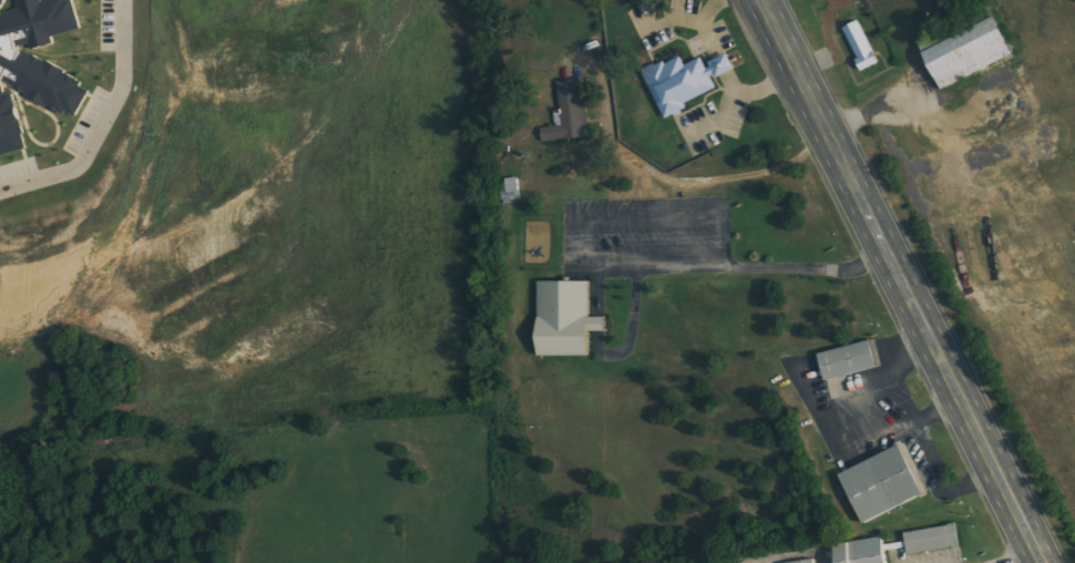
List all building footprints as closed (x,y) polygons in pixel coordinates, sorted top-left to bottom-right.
[(27,150),(23,134),(24,134),(13,93),(6,95),(2,82),(3,80),(30,94),(28,96),(45,106),(47,103),(64,113),(65,110),(76,115),(90,91),(81,86),(83,83),(66,73),(68,71),(49,61),(48,62),(27,51),(25,53),(21,51),(20,47),(33,43),(34,50),(55,43),(54,38),(84,29),(76,0),(45,0),(19,0),(21,9),(3,14),(2,13),(9,0),(0,0),(0,156),(27,150)] [(921,40),(943,89),(1018,55),(1000,17),(945,42),(940,31),(921,40)] [(844,29),(865,71),(881,63),(860,21),(844,29)] [(642,70),(666,120),(688,109),(686,103),(718,88),(703,57),(686,65),(683,57),(666,64),(665,62),(656,66),(655,64),(642,70)] [(557,82),(563,126),(542,129),(543,142),(591,137),(586,93),(582,94),(580,79),(557,82)] [(503,179),(505,203),(522,201),(519,178),(503,179)] [(540,280),(540,356),(591,356),(591,332),(607,332),(607,317),(592,317),(591,280),(540,280)] [(821,355),(828,380),(880,367),(873,340),(821,355)] [(850,396),(846,378),(827,382),(831,400),(850,396)] [(842,475),(866,523),(926,494),(903,446),(842,475)] [(962,547),(958,525),(906,533),(909,554),(962,547)] [(885,538),(837,544),(839,562),(888,562),(885,538)]
